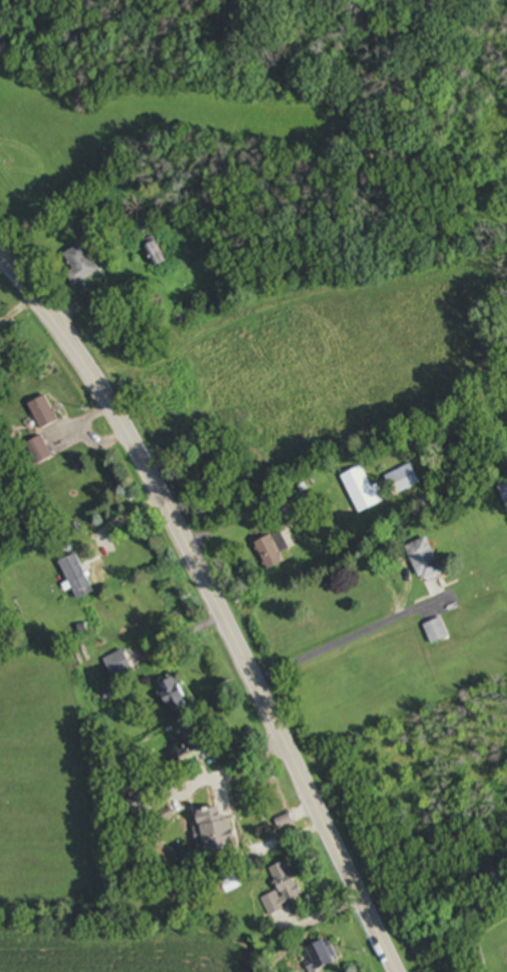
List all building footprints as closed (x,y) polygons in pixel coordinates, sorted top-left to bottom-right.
[(144,249),(156,268),(167,261),(155,242),(144,249)] [(74,287),(98,273),(81,244),(64,254),(74,271),(67,275),(74,287)] [(58,421),(46,396),(29,405),(41,430),(58,421)] [(25,445),(37,466),(53,457),(41,436),(25,445)] [(385,477),(395,497),(421,484),(411,464),(385,477)] [(359,514),(386,501),(378,484),(372,487),(362,467),(341,477),(359,514)] [(288,551),(280,533),(255,544),(268,571),(285,563),(280,554),(288,551)] [(406,547),(421,584),(442,575),(427,539),(406,547)] [(58,563),(77,603),(96,594),(77,555),(58,563)] [(431,646),(448,639),(441,620),(424,627),(431,646)] [(119,675),(126,665),(111,655),(104,666),(119,675)] [(188,709),(176,678),(159,685),(171,716),(188,709)] [(186,769),(216,758),(209,738),(178,749),(186,769)] [(207,857),(236,852),(229,808),(199,812),(207,857)] [(279,892),(261,900),(268,916),(304,902),(288,863),(270,870),(279,892)]
